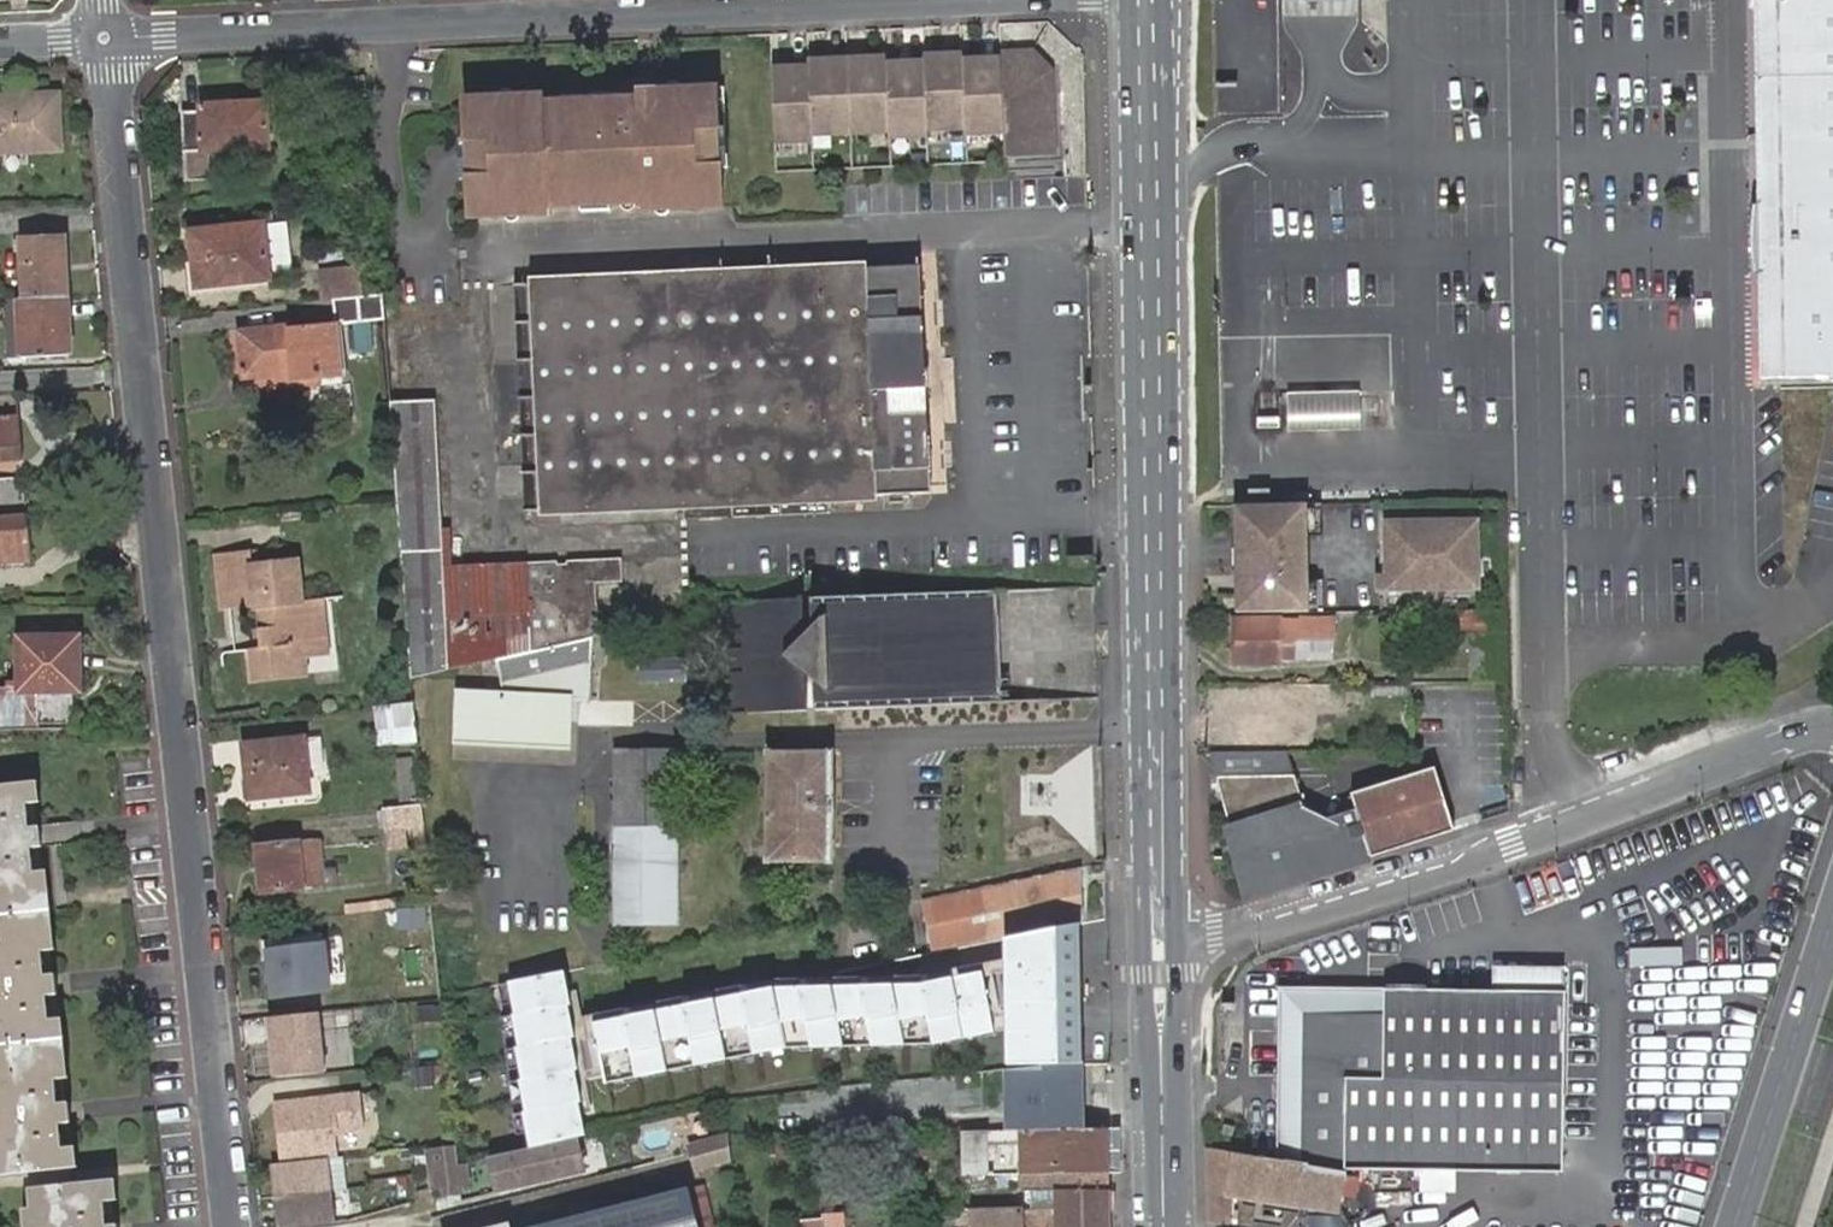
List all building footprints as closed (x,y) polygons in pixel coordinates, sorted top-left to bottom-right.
[(1760,383),(1832,382),(1832,0),(1754,0),(1760,383)] [(967,134),(1005,132),(1006,153),(1055,151),(1053,70),(1028,47),(1003,47),(1004,60),(984,60),(984,54),(945,57),(945,51),(927,51),(927,63),(907,64),(907,58),(889,59),(889,53),(870,54),(871,60),(851,60),(832,62),(831,55),(812,57),(813,68),(793,69),(794,63),(774,64),(778,142),(814,140),(814,134),(852,133),(890,131),(890,137),(929,136),(929,129),(967,128),(967,134)] [(656,92),(656,100),(689,100),(689,92),(676,92),(676,91),(676,90),(675,87),(673,85),(671,84),(667,84),(665,84),(663,85),(661,88),(660,90),(660,93),(656,92)] [(580,207),(609,206),(641,205),(642,213),(654,212),(671,212),(721,208),(720,172),(719,166),(715,166),(714,133),(725,132),(723,90),(689,92),(689,100),(656,100),(656,108),(635,108),(619,109),(588,111),(565,112),(560,111),(560,107),(522,108),(491,110),(491,102),(465,103),(467,142),(469,183),(471,221),(506,220),(522,218),(549,217),(548,209),(580,207)] [(634,102),(635,108),(656,108),(656,100),(656,92),(655,90),(634,91),(634,102)] [(498,101),(491,102),(491,110),(522,108),(522,100),(515,100),(514,99),(513,97),(511,95),(508,94),(506,94),(503,95),(501,95),(500,97),(499,99),(498,101)] [(588,105),(588,111),(619,109),(618,103),(610,103),(610,101),(609,99),(607,97),(606,96),(604,95),(602,95),(599,96),(598,96),(597,97),(595,99),(595,102),(594,104),(588,105)] [(58,96),(38,97),(39,105),(58,104),(58,96)] [(38,97),(0,97),(0,159),(60,156),(58,104),(39,105),(38,97)] [(248,105),(202,106),(202,112),(183,113),(186,182),(210,181),(208,150),(250,148),(248,105)] [(727,171),(725,132),(714,133),(715,166),(719,166),(720,172),(727,171)] [(461,184),(469,183),(467,142),(458,143),(461,184)] [(610,215),(609,206),(580,207),(581,217),(610,215)] [(522,220),(522,218),(506,220),(506,221),(508,224),(509,226),(512,227),(515,228),(517,227),(520,225),(522,223),(522,220)] [(264,228),(263,225),(192,232),(198,287),(269,278),(269,274),(264,233),(264,228)] [(264,228),(264,233),(269,274),(291,271),(286,225),(264,228)] [(57,298),(69,297),(65,239),(26,240),(29,299),(57,298)] [(723,275),(773,273),(772,257),(722,259),(723,275)] [(531,284),(540,511),(932,492),(921,266),(773,273),(723,275),(531,284)] [(365,271),(368,295),(390,293),(388,268),(365,271)] [(320,276),(323,302),(333,301),(365,297),(365,295),(363,275),(362,272),(320,276)] [(525,512),(540,511),(531,284),(514,285),(525,512)] [(384,308),(384,307),(383,296),(365,297),(333,301),(335,326),(385,321),(384,308)] [(70,326),(69,297),(57,298),(58,327),(70,326)] [(29,299),(22,299),(25,356),(71,355),(70,326),(58,327),(57,298),(29,299)] [(22,299),(3,300),(6,358),(25,356),(22,299)] [(341,380),(335,326),(242,334),(246,378),(276,375),(292,374),(293,385),(341,380)] [(292,374),(276,375),(277,387),(293,385),(292,374)] [(1289,395),(1291,429),(1358,426),(1357,393),(1289,395)] [(593,638),(605,635),(601,583),(627,582),(625,557),(567,562),(567,566),(562,566),(562,562),(529,565),(448,570),(434,402),(392,404),(399,501),(413,680),(416,679),(451,672),(454,670),(497,660),(593,638)] [(1282,413),(1258,413),(1259,422),(1282,423),(1282,413)] [(25,446),(22,419),(0,420),(0,447),(25,446)] [(26,462),(25,446),(0,447),(0,463),(26,462)] [(1303,503),(1231,505),(1233,613),(1305,612),(1303,503)] [(0,515),(0,564),(33,563),(30,517),(0,519),(0,515)] [(1472,521),(1382,523),(1383,554),(1375,554),(1375,588),(1473,586),(1472,521)] [(305,643),(329,641),(327,610),(319,610),(317,600),(308,601),(304,601),(299,562),(256,566),(255,556),(221,560),(227,607),(252,606),(251,596),(249,580),(257,578),(259,595),(261,595),(264,616),(271,615),(273,633),(255,635),(251,636),(254,668),(307,662),(305,643)] [(304,601),(308,601),(303,562),(299,562),(304,601)] [(251,596),(259,595),(257,578),(249,580),(251,596)] [(731,712),(1000,700),(997,590),(726,602),(731,712)] [(327,610),(329,641),(334,640),(330,599),(317,600),(319,610),(327,610)] [(1498,633),(1499,609),(1458,610),(1459,632),(1467,632),(1498,633)] [(253,616),(255,635),(273,633),(271,615),(264,616),(253,616)] [(1278,621),(1234,621),(1234,665),(1278,665),(1278,663),(1291,663),(1290,648),(1298,644),(1298,636),(1326,635),(1326,629),(1332,629),(1333,620),(1298,620),(1298,625),(1278,624),(1278,621)] [(63,724),(64,693),(75,692),(81,692),(79,638),(20,638),(21,681),(11,682),(11,690),(3,689),(0,692),(0,724),(63,724)] [(502,697),(459,696),(459,742),(568,745),(569,700),(589,701),(593,638),(497,660),(502,697)] [(64,693),(63,724),(76,724),(75,692),(64,693)] [(379,735),(417,732),(415,705),(376,709),(379,735)] [(249,800),(307,796),(305,773),(304,770),(302,744),(302,741),(243,746),(249,800)] [(302,744),(304,770),(305,773),(323,772),(320,742),(302,744)] [(767,750),(768,860),(832,860),(832,750),(767,750)] [(616,751),(617,922),(676,923),(675,751),(616,751)] [(1423,771),(1340,797),(1347,821),(1329,827),(1300,808),(1284,755),(1208,754),(1253,895),(1342,867),(1339,859),(1357,854),(1359,862),(1445,835),(1423,771)] [(70,1170),(29,779),(0,782),(0,1177),(70,1170)] [(423,827),(425,827),(423,806),(382,810),(385,831),(387,852),(408,850),(405,829),(411,829),(419,828),(423,827)] [(419,828),(411,829),(413,850),(425,848),(423,827),(419,828)] [(317,841),(263,846),(267,873),(260,874),(262,893),(321,887),(321,882),(320,872),(317,841)] [(267,873),(263,846),(257,848),(260,874),(267,873)] [(1339,859),(1342,867),(1359,862),(1357,854),(1339,859)] [(964,900),(933,906),(942,950),(1009,937),(1075,924),(1077,923),(1077,869),(963,892),(964,900)] [(333,870),(320,872),(321,882),(333,880),(333,870)] [(920,900),(930,952),(942,950),(933,906),(964,900),(963,892),(920,900)] [(1075,924),(1009,937),(1006,960),(922,977),(770,981),(592,1018),(593,1022),(771,987),(920,982),(981,970),(983,977),(992,976),(999,1007),(989,1009),(993,1031),(1015,1025),(1015,961),(1028,961),(1028,971),(1076,971),(1075,924)] [(915,943),(918,955),(930,952),(928,940),(915,943)] [(331,1001),(324,944),(269,949),(275,1007),(331,1001)] [(1007,1062),(1007,1067),(1037,1064),(1078,1062),(1076,971),(1028,971),(1028,961),(1015,961),(1016,1062),(1007,1062)] [(771,987),(593,1022),(596,1038),(587,1040),(593,1069),(602,1068),(605,1082),(778,1048),(927,1044),(993,1031),(989,1009),(999,1007),(992,976),(983,977),(981,970),(920,982),(771,987)] [(1568,970),(1497,970),(1496,993),(1567,994),(1568,970)] [(523,1115),(530,1152),(588,1138),(582,1107),(578,1074),(575,1040),(571,1008),(568,974),(509,983),(513,1016),(517,1049),(521,1082),(523,1115)] [(1341,1172),(1562,1176),(1567,994),(1496,993),(1281,990),(1277,1161),(1341,1172)] [(326,1073),(319,1016),(264,1021),(270,1079),(326,1073)] [(1083,1107),(1083,1062),(1037,1064),(1007,1067),(1005,1067),(1005,1105),(1045,1103),(1045,1108),(1083,1107)] [(330,1156),(337,1155),(335,1139),(339,1134),(364,1131),(359,1093),(273,1103),(279,1163),(330,1156)] [(1005,1105),(1005,1130),(1083,1128),(1083,1107),(1045,1108),(1045,1103),(1005,1105)] [(1023,1175),(1108,1173),(1107,1128),(963,1131),(965,1176),(1023,1175)] [(732,1155),(730,1137),(730,1131),(689,1143),(696,1165),(732,1155)] [(583,1165),(577,1141),(530,1152),(493,1161),(501,1195),(557,1182),(555,1171),(583,1165)] [(1277,1161),(1203,1150),(1204,1224),(1228,1225),(1232,1196),(1334,1211),(1341,1172),(1277,1161)] [(330,1156),(279,1163),(273,1164),(281,1225),(333,1218),(339,1217),(330,1156)] [(463,1158),(459,1159),(454,1160),(454,1164),(443,1165),(445,1183),(450,1182),(452,1190),(467,1189),(463,1158)] [(586,1175),(583,1165),(555,1171),(557,1182),(586,1175)] [(1108,1173),(1023,1175),(1024,1191),(1057,1190),(1058,1210),(1023,1210),(1023,1226),(1109,1226),(1108,1173)] [(108,1175),(28,1183),(33,1226),(113,1226),(108,1175)] [(703,1183),(521,1226),(713,1226),(703,1183)] [(1023,1210),(972,1210),(970,1211),(970,1226),(1023,1226),(1023,1210)] [(959,1211),(960,1226),(970,1226),(970,1211),(959,1211)]
